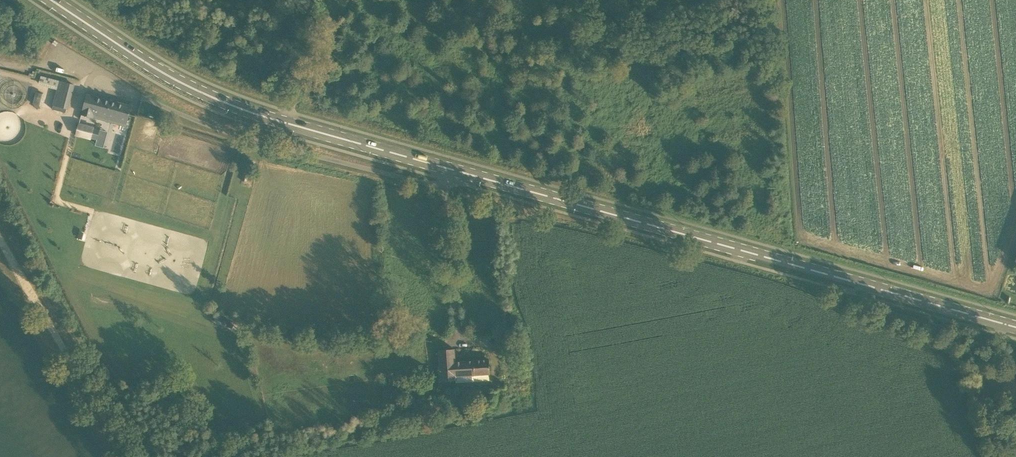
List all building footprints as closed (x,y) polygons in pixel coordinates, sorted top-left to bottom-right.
[(66,109),(71,91),(74,85),(60,81),(53,106),(66,109)] [(36,92),(33,104),(42,106),(45,94),(36,92)] [(114,101),(87,94),(81,114),(108,122),(110,118),(114,101)] [(110,118),(127,122),(131,106),(114,101),(110,118)] [(98,141),(101,130),(80,124),(77,135),(98,141)] [(455,361),(454,348),(438,350),(440,381),(457,380),(457,382),(473,381),(472,374),(490,373),(489,359),(455,361)] [(383,390),(384,400),(403,397),(402,387),(383,390)]
